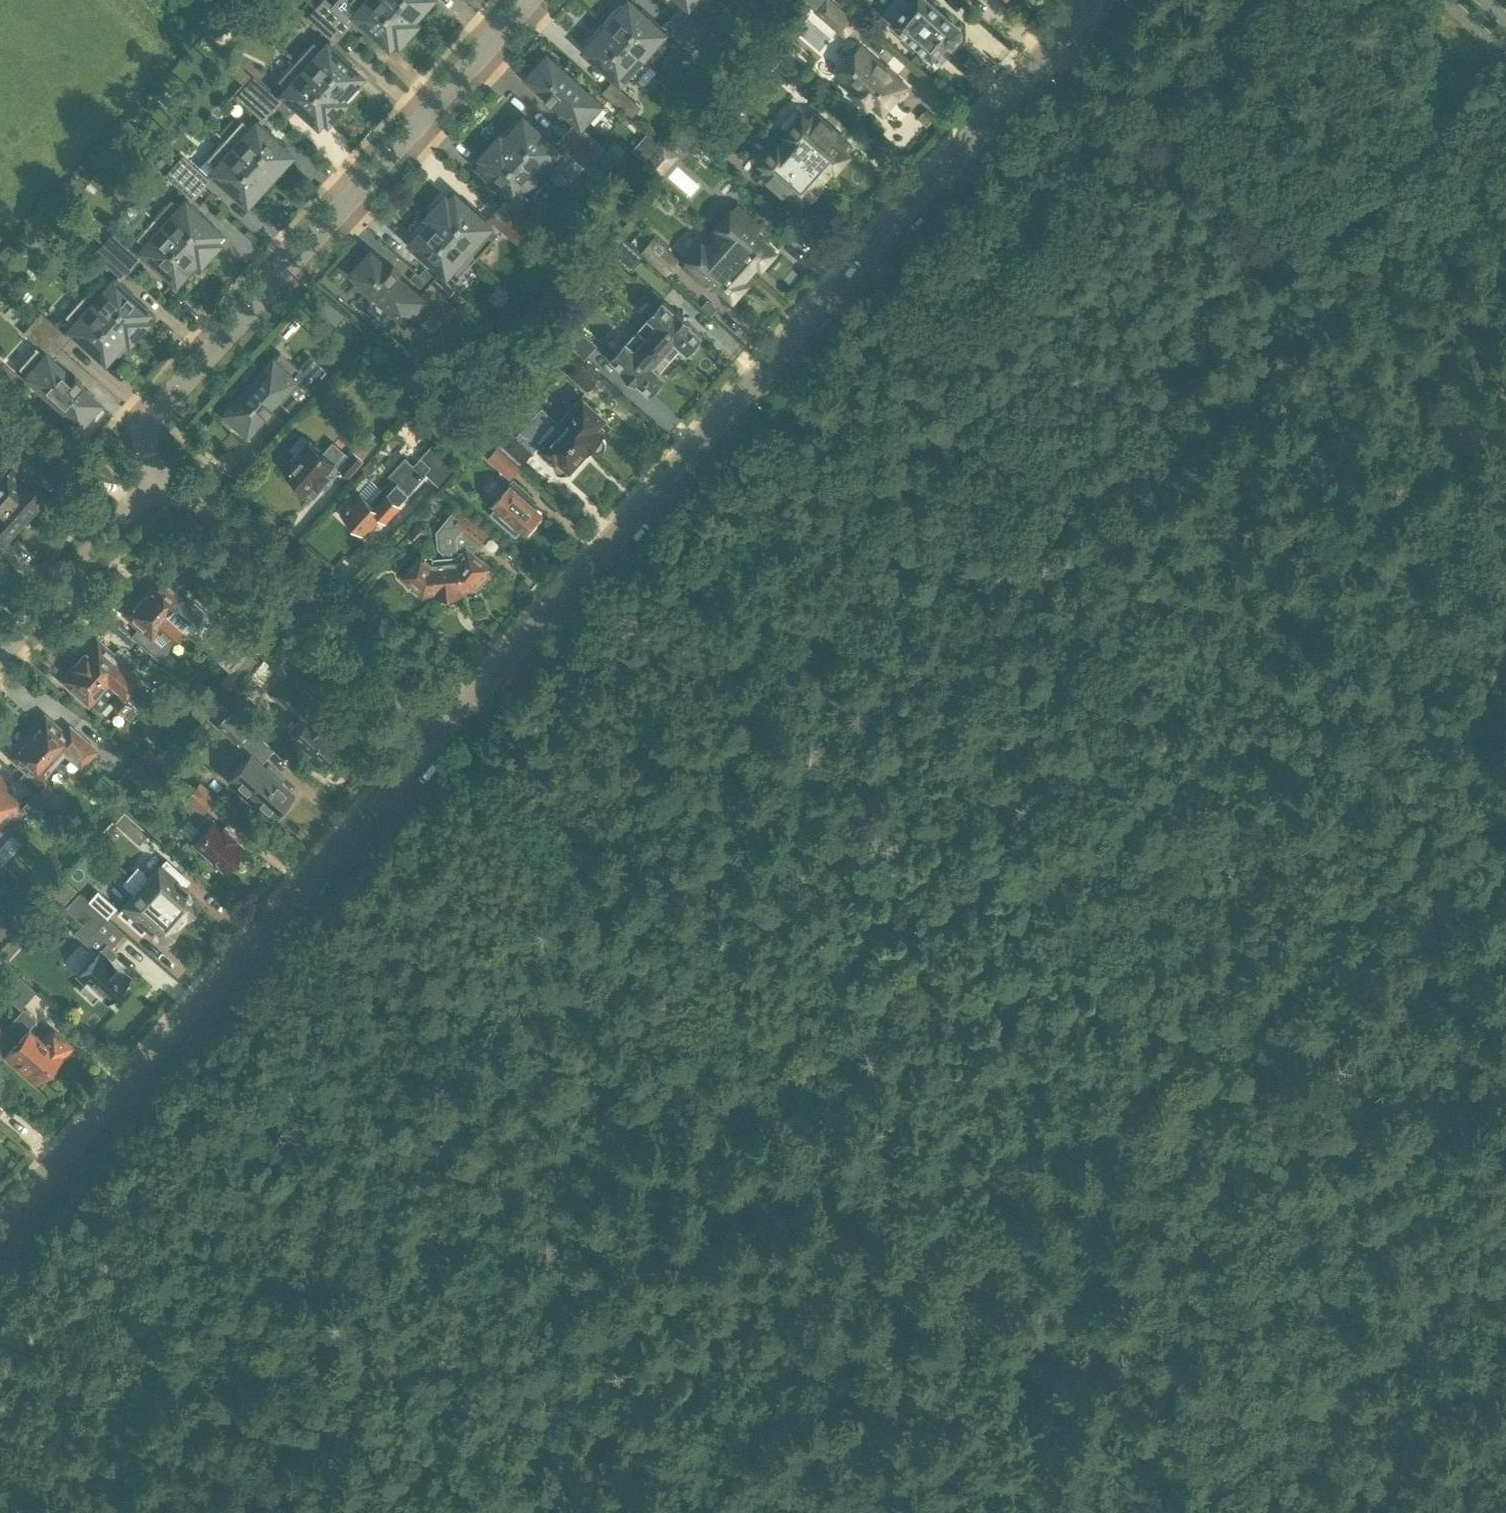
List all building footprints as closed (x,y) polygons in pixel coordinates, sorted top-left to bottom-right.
[(340,30),(348,21),(348,20),(331,5),(325,0),(324,0),(317,8),(340,30)] [(331,5),(348,20),(354,14),(388,45),(393,39),(398,42),(414,25),(386,0),(336,0),(331,5)] [(414,25),(428,9),(424,5),(428,0),(386,0),(414,25)] [(786,0),(771,0),(770,1),(778,8),(786,0)] [(846,35),(856,23),(830,0),(826,0),(817,10),(846,35)] [(885,13),(894,20),(893,21),(934,56),(946,42),(947,43),(955,42),(962,34),(962,26),(953,19),(952,19),(931,0),(896,0),(885,13)] [(620,6),(605,22),(652,64),(671,43),(662,35),(665,33),(630,2),(624,9),(620,6)] [(332,39),(340,30),(317,8),(309,17),(332,39)] [(677,18),(701,39),(709,30),(685,9),(677,18)] [(693,48),(701,39),(677,18),(669,27),(693,48)] [(652,64),(605,22),(590,38),(594,42),(588,49),(622,80),(629,72),(638,80),(652,64)] [(781,58),(759,38),(747,52),(769,71),(781,58)] [(287,53),(343,103),(357,87),(353,83),(360,76),(326,45),(318,53),(309,45),(296,60),(287,52),(287,53)] [(901,98),(906,93),(905,89),(907,86),(862,47),(850,61),(855,65),(843,78),(854,88),(851,91),(868,105),(871,102),(884,113),(896,99),(901,98)] [(327,121),(343,103),(287,53),(286,53),(295,61),(281,76),(290,84),(283,92),(317,123),(322,117),(327,121)] [(601,104),(558,65),(549,57),(531,77),(550,93),(546,97),(554,104),(557,100),(583,123),(601,104)] [(246,87),(269,108),(277,99),(254,78),(246,87)] [(632,115),(640,106),(616,85),(608,94),(632,115)] [(261,117),(269,108),(246,87),(238,96),(261,117)] [(789,137),(787,140),(825,174),(826,174),(826,175),(834,166),(837,168),(839,165),(849,154),(843,149),(849,142),(816,113),(810,120),(804,114),(801,118),(795,113),(784,125),(790,130),(787,134),(790,136),(789,137)] [(707,147),(717,135),(695,116),(685,128),(707,147)] [(514,122),(499,138),(543,178),(570,149),(563,143),(559,149),(525,118),(518,126),(514,122)] [(216,131),(271,181),(286,165),(282,162),(289,154),(255,123),(247,132),(238,124),(225,139),(216,131)] [(571,134),(595,156),(603,147),(580,126),(571,134)] [(257,198),(271,181),(216,131),(215,132),(224,139),(210,155),(219,163),(212,171),(246,202),(253,194),(257,198)] [(587,165),(595,156),(571,134),(563,143),(570,149),(587,165)] [(547,181),(543,178),(499,138),(483,156),(487,160),(482,166),(516,197),(524,188),(533,197),(547,181)] [(822,180),(826,175),(826,174),(825,174),(787,140),(783,143),(780,141),(763,161),(768,166),(763,172),(796,202),(801,195),(805,198),(809,194),(812,196),(824,182),(822,180)] [(645,167),(657,178),(663,172),(660,169),(669,159),(672,162),(677,155),(665,145),(645,167)] [(175,165),(198,187),(206,178),(183,157),(175,165)] [(190,196),(198,187),(175,165),(167,174),(190,196)] [(451,200),(447,197),(430,214),(469,249),(478,257),(492,242),(483,234),(490,226),(456,195),(451,200)] [(145,210),(201,260),(217,243),(213,239),(218,233),(184,202),(176,210),(167,202),(154,217),(145,209),(145,210)] [(503,211),(526,232),(534,223),(511,202),(503,211)] [(756,260),(763,266),(777,250),(757,232),(762,226),(738,205),(733,211),(732,210),(718,226),(719,227),(712,235),(748,268),(756,260)] [(186,276),(201,260),(145,210),(144,210),(153,218),(126,248),(112,235),(104,244),(127,265),(141,250),(175,280),(182,272),(186,276)] [(518,241),(526,232),(503,211),(495,220),(518,241)] [(413,242),(447,272),(442,278),(451,287),(460,277),(458,275),(476,256),(477,258),(478,257),(469,249),(430,214),(416,230),(420,234),(413,242)] [(709,286),(714,280),(734,298),(748,283),(741,276),(748,268),(712,235),(704,243),(703,243),(689,258),(690,259),(685,265),(709,286)] [(610,251),(632,271),(644,257),(622,238),(610,251)] [(679,261),(655,239),(644,251),(668,273),(679,261)] [(119,274),(127,265),(104,244),(96,253),(119,274)] [(363,280),(415,327),(432,308),(446,321),(458,308),(446,297),(434,287),(423,298),(398,276),(402,272),(394,265),(390,269),(372,253),(354,273),(363,280)] [(442,278),(434,287),(446,297),(454,288),(451,287),(442,278)] [(74,289),(130,339),(146,321),(142,317),(147,311),(113,281),(105,289),(96,281),(83,296),(74,288),(74,289)] [(115,355),(130,339),(74,289),(82,297),(69,312),(77,320),(70,328),(104,359),(111,351),(115,355)] [(677,312),(665,301),(650,317),(651,318),(640,330),(672,358),(683,346),(688,351),(689,350),(696,348),(700,343),(701,336),(703,335),(691,324),(692,323),(678,311),(677,312)] [(33,323),(57,344),(64,335),(41,314),(33,323)] [(48,353),(57,344),(33,323),(25,332),(48,353)] [(564,338),(586,358),(598,345),(576,325),(564,338)] [(639,382),(651,392),(652,391),(659,389),(663,384),(664,377),(666,376),(660,371),(672,358),(640,330),(628,342),(613,358),(625,369),(624,370),(638,383),(639,382)] [(71,378),(35,347),(34,347),(35,348),(18,367),(71,413),(79,422),(97,402),(78,386),(82,382),(74,374),(71,378)] [(298,368),(280,352),(233,403),(225,412),(245,430),(261,412),(265,415),(278,401),(291,412),(327,373),(309,356),(298,368)] [(565,371),(588,391),(599,378),(576,358),(565,371)] [(561,422),(590,449),(591,450),(593,448),(595,450),(599,451),(604,450),(607,447),(607,442),(605,438),(604,437),(612,428),(604,421),(606,418),(583,397),(561,422)] [(570,471),(590,449),(561,422),(541,445),(559,462),(557,466),(558,470),(561,473),(566,473),(570,471)] [(46,429),(45,430),(39,424),(30,433),(37,440),(36,440),(45,448),(42,452),(60,468),(73,454),(46,429)] [(525,462),(535,452),(513,431),(503,442),(525,462)] [(364,459),(355,452),(350,457),(335,443),(326,453),(323,451),(324,448),(317,442),(315,444),(312,442),(312,443),(304,437),(294,449),(301,456),(288,470),(291,472),(288,474),(298,482),(300,480),(304,484),(302,486),(312,494),(314,492),(317,495),(333,477),(328,473),(336,464),(350,476),(365,460),(364,459)] [(460,466),(434,443),(414,464),(406,457),(392,472),(395,475),(371,501),(362,493),(344,513),(366,533),(383,513),(387,516),(400,502),(405,496),(425,475),(427,473),(442,486),(460,466)] [(355,452),(364,459),(371,451),(362,444),(355,452)] [(488,458),(511,478),(522,465),(499,445),(488,458)] [(0,473),(0,492),(26,515),(35,504),(32,501),(40,492),(32,485),(36,480),(29,474),(25,479),(21,475),(30,464),(18,453),(0,473)] [(377,467),(370,460),(363,468),(370,475),(377,467)] [(517,535),(522,528),(526,531),(543,511),(531,501),(535,496),(515,479),(494,503),(497,506),(491,513),(517,535)] [(26,515),(0,492),(0,532),(2,534),(10,525),(14,528),(26,515)] [(448,560),(433,561),(436,592),(434,593),(434,596),(465,593),(465,590),(462,590),(457,559),(457,557),(460,554),(458,536),(471,521),(457,511),(439,533),(441,548),(447,553),(448,560)] [(462,590),(465,590),(476,588),(492,568),(490,565),(489,563),(486,560),(485,559),(482,559),(472,551),(478,543),(479,544),(487,535),(471,521),(458,536),(460,554),(457,557),(457,559),(462,590)] [(417,524),(410,531),(421,540),(427,532),(417,524)] [(433,593),(434,593),(436,592),(433,561),(423,553),(403,578),(423,594),(433,593)] [(147,588),(142,595),(166,617),(167,617),(183,631),(186,634),(189,630),(188,621),(181,615),(181,606),(187,599),(181,594),(155,572),(144,585),(147,588)] [(125,614),(140,626),(132,636),(159,660),(168,651),(169,645),(183,631),(167,617),(166,617),(142,595),(125,614)] [(79,661),(136,709),(147,697),(136,687),(142,682),(122,665),(122,664),(97,641),(80,660),(79,661)] [(219,661),(228,670),(229,671),(231,673),(249,652),(236,641),(219,661)] [(274,694),(289,708),(302,721),(286,739),(316,766),(337,742),(326,732),(330,728),(311,711),(310,712),(297,700),(281,685),(286,679),(264,660),(250,675),(273,695),(274,694)] [(63,679),(88,702),(100,712),(109,702),(129,719),(137,711),(136,709),(79,661),(63,679)] [(228,670),(217,683),(228,692),(239,680),(231,673),(229,671),(228,670)] [(223,702),(236,713),(246,701),(233,690),(223,702)] [(209,691),(191,712),(203,722),(221,701),(209,691)] [(231,711),(218,725),(238,743),(250,729),(231,711)] [(45,716),(28,736),(53,759),(63,748),(80,764),(94,749),(70,728),(64,734),(45,716)] [(35,793),(49,806),(54,810),(64,799),(41,779),(47,773),(44,769),(53,759),(28,736),(11,754),(27,769),(19,778),(35,793)] [(283,756),(288,751),(282,746),(278,751),(283,756)] [(156,772),(165,762),(148,748),(139,758),(156,772)] [(289,795),(292,792),(249,753),(227,778),(271,817),(274,813),(277,817),(293,798),(289,795)] [(117,780),(135,796),(153,775),(136,760),(117,780)] [(200,782),(184,801),(202,816),(218,797),(200,782)] [(5,812),(13,818),(22,807),(0,787),(0,817),(5,812)] [(132,798),(125,791),(110,806),(117,813),(132,798)] [(41,814),(49,806),(35,793),(27,802),(41,814)] [(148,803),(134,803),(134,812),(148,812),(148,803)] [(134,818),(125,810),(115,821),(124,829),(134,818)] [(193,841),(222,868),(241,847),(232,840),(233,839),(221,828),(220,829),(205,815),(196,825),(202,831),(193,841)] [(8,829),(0,822),(0,837),(8,829)] [(151,876),(139,866),(124,882),(136,892),(120,911),(136,926),(142,920),(152,928),(151,929),(154,932),(155,931),(163,938),(165,935),(167,937),(177,925),(175,924),(186,912),(188,913),(198,902),(196,900),(198,898),(191,891),(191,890),(188,887),(188,888),(178,879),(183,873),(167,858),(151,876)] [(45,901),(58,913),(76,893),(63,882),(45,901)] [(98,890),(88,901),(106,917),(107,918),(117,907),(98,890)] [(65,908),(82,924),(92,932),(106,917),(88,901),(79,893),(65,908)] [(74,933),(97,953),(80,973),(87,981),(80,989),(93,1001),(101,993),(108,1001),(129,978),(123,973),(125,971),(111,958),(117,952),(106,942),(104,943),(92,932),(82,924),(74,933)] [(20,1009),(36,991),(11,969),(0,982),(0,991),(20,1009)] [(27,1029),(36,1020),(23,1009),(0,1036),(0,1050),(4,1054),(34,1082),(52,1063),(48,1060),(54,1054),(59,1058),(70,1046),(52,1029),(41,1041),(27,1029)]
